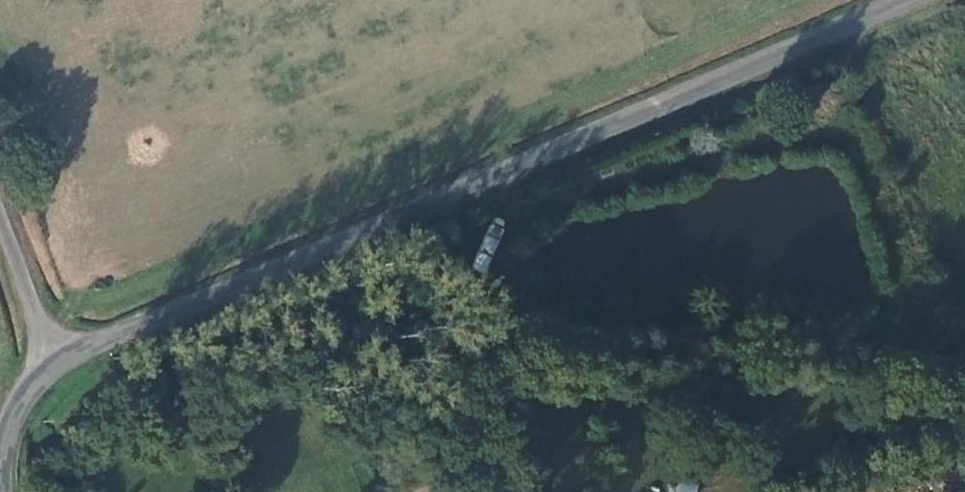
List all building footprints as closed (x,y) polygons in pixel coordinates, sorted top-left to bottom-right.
[(675,491),(697,491),(699,485),(679,479),(675,491)]
